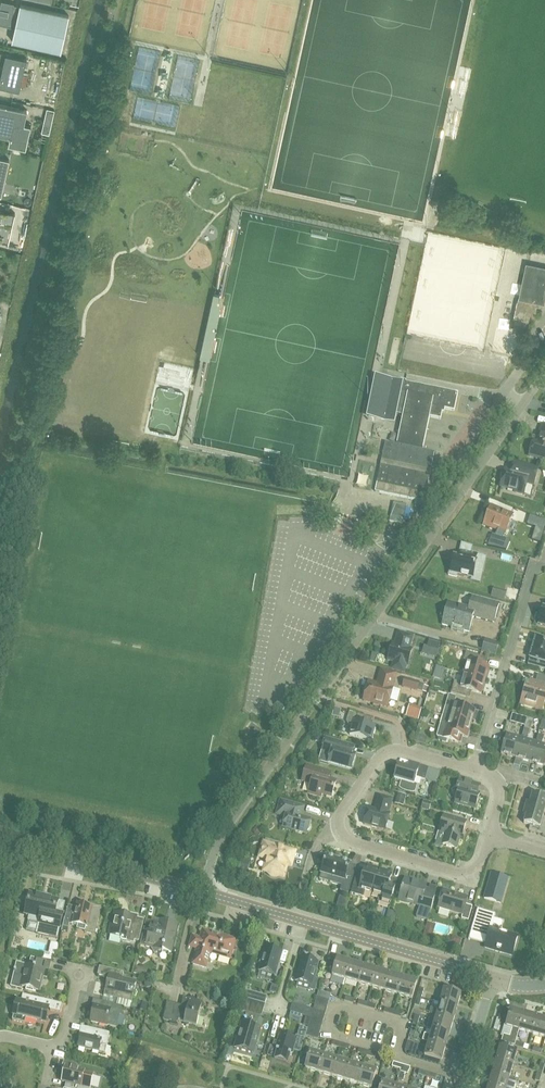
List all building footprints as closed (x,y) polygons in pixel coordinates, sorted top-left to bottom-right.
[(14,4),(14,3),(2,0),(0,8),(0,24),(15,27),(12,41),(61,52),(69,15),(20,4),(20,5),(14,4)] [(20,89),(27,57),(12,54),(0,52),(0,74),(1,74),(0,79),(0,85),(20,89)] [(0,104),(0,134),(10,137),(8,144),(26,148),(31,125),(24,123),(27,110),(0,104)] [(2,194),(10,158),(0,156),(0,194),(2,194)] [(9,242),(15,213),(0,209),(0,240),(9,242)] [(544,290),(544,269),(527,265),(520,301),(517,301),(513,318),(528,321),(531,311),(535,312),(537,305),(540,306),(541,301),(543,302),(544,290)] [(404,392),(406,382),(406,381),(401,380),(401,381),(375,376),(366,418),(395,424),(396,414),(403,415),(406,402),(407,393),(404,392)] [(458,393),(406,382),(404,392),(407,393),(406,402),(432,406),(429,419),(440,421),(442,414),(443,414),(444,409),(455,411),(458,393)] [(406,402),(403,415),(397,444),(385,442),(381,460),(431,470),(435,452),(423,450),(432,406),(406,402)] [(529,456),(544,460),(544,427),(542,426),(538,442),(533,441),(529,456)] [(424,502),(426,493),(430,475),(380,465),(377,483),(375,491),(424,502)] [(505,470),(504,472),(502,474),(501,478),(502,480),(501,487),(515,491),(515,492),(524,494),(527,483),(534,485),(538,470),(523,465),(520,474),(505,470)] [(407,505),(393,502),(389,521),(403,524),(407,505)] [(505,533),(513,514),(492,505),(484,525),(505,533)] [(544,528),(544,521),(530,516),(527,525),(544,530),(544,528)] [(451,565),(448,575),(457,577),(457,575),(472,578),(474,569),(481,571),(483,563),(482,563),(483,556),(470,553),(463,551),(461,559),(458,558),(456,557),(455,557),(455,558),(454,560),(453,566),(451,565)] [(478,598),(475,609),(448,602),(442,625),(469,632),(473,617),(494,622),(499,604),(478,598)] [(404,673),(406,665),(408,666),(412,649),(409,649),(413,637),(399,633),(395,644),(392,644),(391,648),(389,649),(388,654),(389,657),(388,660),(394,662),(392,669),(404,673)] [(529,658),(540,662),(538,668),(544,670),(544,640),(536,637),(529,658)] [(496,656),(499,643),(485,639),(482,652),(496,656)] [(440,644),(429,641),(427,648),(430,648),(428,655),(436,657),(440,644)] [(464,674),(485,680),(489,667),(478,664),(480,656),(466,652),(464,660),(467,661),(464,674)] [(396,674),(381,670),(378,679),(380,680),(379,684),(368,681),(363,700),(388,707),(393,688),(391,688),(393,683),(393,684),(396,674)] [(485,680),(464,674),(461,683),(454,681),(451,693),(465,697),(467,690),(481,694),(485,680)] [(538,675),(535,682),(530,680),(527,688),(525,687),(520,705),(542,711),(544,703),(544,677),(538,675)] [(419,683),(405,679),(403,687),(417,691),(419,683)] [(449,695),(443,716),(471,724),(475,710),(461,706),(463,699),(449,695)] [(371,741),(375,727),(361,723),(363,716),(349,712),(346,721),(348,724),(352,726),(349,735),(371,741)] [(527,718),(513,714),(511,722),(525,726),(527,718)] [(471,724),(443,716),(437,737),(439,737),(438,740),(446,743),(447,740),(458,743),(460,736),(467,738),(471,724)] [(524,728),(521,738),(515,758),(530,762),(536,742),(527,739),(530,730),(524,728)] [(515,758),(521,738),(507,733),(501,754),(515,758)] [(536,742),(530,762),(544,766),(544,765),(544,745),(542,744),(544,736),(538,735),(536,742)] [(352,769),(356,755),(352,754),(354,747),(326,739),(323,748),(324,751),(331,753),(328,762),(352,769)] [(428,768),(414,764),(412,770),(398,766),(394,779),(414,785),(416,778),(425,780),(428,768)] [(311,784),(308,794),(321,797),(322,795),(332,797),(336,783),(329,780),(331,773),(306,766),(302,781),(311,784)] [(480,785),(472,783),(460,780),(457,787),(451,791),(456,799),(455,803),(475,809),(479,794),(477,793),(480,785)] [(525,808),(544,814),(544,809),(544,794),(540,792),(539,797),(532,795),(530,803),(527,802),(525,808)] [(388,814),(392,800),(379,796),(375,810),(368,808),(368,810),(366,810),(365,815),(366,816),(364,824),(385,830),(390,814),(388,814)] [(286,817),(283,827),(307,834),(307,831),(309,830),(310,828),(311,827),(310,825),(310,823),(310,820),(301,818),(304,807),(281,800),(277,814),(286,817)] [(525,808),(523,814),(526,815),(524,823),(530,825),(529,830),(544,834),(544,832),(544,829),(540,827),(544,814),(525,808)] [(456,848),(461,831),(462,831),(463,831),(464,831),(466,822),(444,815),(439,831),(445,833),(442,844),(456,848)] [(264,871),(269,873),(269,874),(270,874),(271,875),(272,876),(273,876),(274,876),(276,876),(277,876),(279,876),(284,877),(287,865),(291,866),(295,852),(264,843),(260,857),(267,859),(264,871)] [(341,891),(348,893),(356,867),(349,865),(349,863),(326,856),(324,863),(322,863),(320,870),(322,871),(320,879),(342,886),(341,891)] [(372,893),(379,871),(366,867),(362,880),(356,878),(351,894),(363,897),(365,891),(372,893)] [(379,871),(372,893),(380,895),(378,901),(390,905),(394,889),(388,887),(392,875),(379,871)] [(484,898),(501,903),(508,878),(491,873),(484,898)] [(430,912),(435,896),(424,893),(426,885),(405,879),(399,900),(410,903),(414,901),(420,903),(419,909),(430,912)] [(468,920),(472,906),(466,904),(468,897),(443,890),(438,907),(463,914),(461,918),(468,920)] [(60,928),(63,914),(56,912),(59,901),(30,894),(30,896),(27,896),(25,906),(27,906),(25,914),(30,915),(28,921),(39,923),(36,933),(57,938),(60,928)] [(77,901),(72,925),(79,926),(80,925),(86,927),(85,932),(95,934),(101,907),(88,904),(88,906),(83,904),(83,903),(77,901)] [(501,953),(501,952),(512,956),(518,938),(491,930),(495,915),(477,909),(471,930),(488,935),(485,948),(495,951),(501,953)] [(140,941),(144,921),(138,920),(139,915),(126,913),(125,915),(115,913),(113,922),(112,921),(109,935),(122,938),(121,941),(134,944),(135,940),(140,941)] [(66,916),(62,931),(63,931),(67,932),(68,928),(69,928),(71,917),(66,916)] [(155,954),(161,950),(171,952),(178,925),(153,919),(152,923),(146,922),(141,942),(147,944),(147,947),(151,948),(155,954)] [(188,947),(196,950),(193,963),(206,967),(210,952),(230,958),(236,939),(206,930),(203,938),(192,935),(188,947)] [(52,953),(59,954),(61,943),(54,941),(52,953)] [(261,970),(276,975),(276,973),(278,974),(280,968),(278,967),(282,952),(279,951),(279,949),(271,947),(271,949),(267,948),(265,956),(263,955),(261,963),(263,964),(261,970)] [(316,978),(319,971),(316,970),(318,963),(313,961),(313,959),(305,957),(305,959),(303,958),(297,981),(311,985),(309,989),(316,991),(319,979),(316,978)] [(48,978),(51,963),(33,958),(31,967),(18,964),(13,982),(20,984),(20,987),(40,991),(43,977),(48,978)] [(346,980),(351,962),(338,958),(333,976),(346,980)] [(364,966),(351,962),(346,980),(359,984),(364,966)] [(117,1005),(124,1007),(130,1008),(131,1002),(132,1002),(136,982),(122,979),(124,972),(99,966),(97,975),(108,977),(104,995),(118,999),(117,1005)] [(378,970),(364,966),(359,984),(372,987),(378,970)] [(378,970),(372,987),(385,991),(391,974),(378,970)] [(391,974),(385,991),(398,995),(404,978),(391,974)] [(417,982),(404,978),(398,995),(412,999),(417,982)] [(246,990),(244,997),(253,1000),(265,1004),(266,1004),(268,997),(268,996),(246,990)] [(317,997),(330,1001),(332,994),(319,990),(317,997)] [(445,990),(441,1003),(458,1008),(461,995),(445,990)] [(14,1014),(12,1020),(25,1023),(26,1017),(41,1021),(45,1022),(48,1008),(51,1010),(61,1013),(63,1004),(57,1002),(23,994),(21,1001),(17,1000),(14,1014)] [(174,1004),(170,1021),(177,1023),(178,1020),(184,1021),(183,1024),(186,1027),(189,1025),(197,1027),(200,1010),(206,1006),(203,1002),(196,1000),(193,996),(189,999),(183,998),(181,1006),(180,1005),(176,1004),(174,1004)] [(249,1012),(253,1000),(244,997),(240,1010),(249,1012)] [(317,997),(315,1003),(328,1007),(330,1001),(317,997)] [(124,1007),(117,1005),(105,1003),(104,1009),(95,1007),(91,1022),(107,1025),(116,1027),(119,1014),(122,1015),(124,1007)] [(328,1007),(315,1003),(314,1010),(326,1013),(328,1007)] [(441,1003),(437,1017),(454,1021),(458,1008),(441,1003)] [(519,1031),(524,1013),(511,1009),(506,1027),(519,1031)] [(326,1013),(314,1010),(312,1016),(324,1019),(326,1013)] [(537,1017),(524,1013),(519,1031),(532,1035),(537,1017)] [(312,1016),(310,1022),(322,1026),(324,1019),(312,1016)] [(454,1021),(437,1017),(433,1030),(450,1035),(454,1021)] [(537,1017),(532,1035),(544,1039),(544,1019),(537,1017)] [(322,1026),(310,1022),(308,1028),(321,1032),(322,1026)] [(260,1028),(243,1023),(235,1048),(253,1053),(260,1028)] [(105,1053),(110,1032),(88,1027),(86,1034),(81,1033),(78,1047),(105,1053)] [(321,1032),(308,1028),(306,1035),(319,1039),(321,1032)] [(433,1030),(429,1043),(446,1048),(450,1035),(433,1030)] [(275,1042),(273,1047),(273,1048),(276,1048),(276,1049),(278,1049),(275,1059),(288,1063),(291,1053),(293,1053),(294,1050),(301,1052),(305,1038),(296,1035),(296,1038),(280,1034),(278,1042),(275,1042)] [(446,1048),(429,1043),(425,1057),(442,1061),(446,1048)] [(500,1046),(496,1060),(513,1065),(517,1052),(500,1046)] [(319,1073),(324,1056),(311,1052),(305,1069),(319,1073)] [(324,1056),(319,1073),(332,1077),(337,1060),(324,1056)] [(350,1063),(337,1060),(332,1077),(345,1081),(350,1063)] [(513,1065),(496,1060),(492,1073),(509,1078),(513,1065)] [(62,1071),(65,1072),(62,1082),(76,1085),(75,1087),(90,1087),(93,1075),(84,1073),(84,1071),(76,1070),(77,1064),(64,1061),(62,1071)] [(363,1067),(350,1063),(345,1081),(358,1084),(363,1067)] [(401,1069),(400,1069),(400,1071),(408,1074),(408,1071),(409,1072),(410,1067),(402,1065),(401,1069)] [(358,1084),(370,1087),(371,1087),(376,1071),(363,1067),(358,1084)] [(492,1073),(488,1086),(495,1087),(506,1087),(509,1078),(492,1073)]
